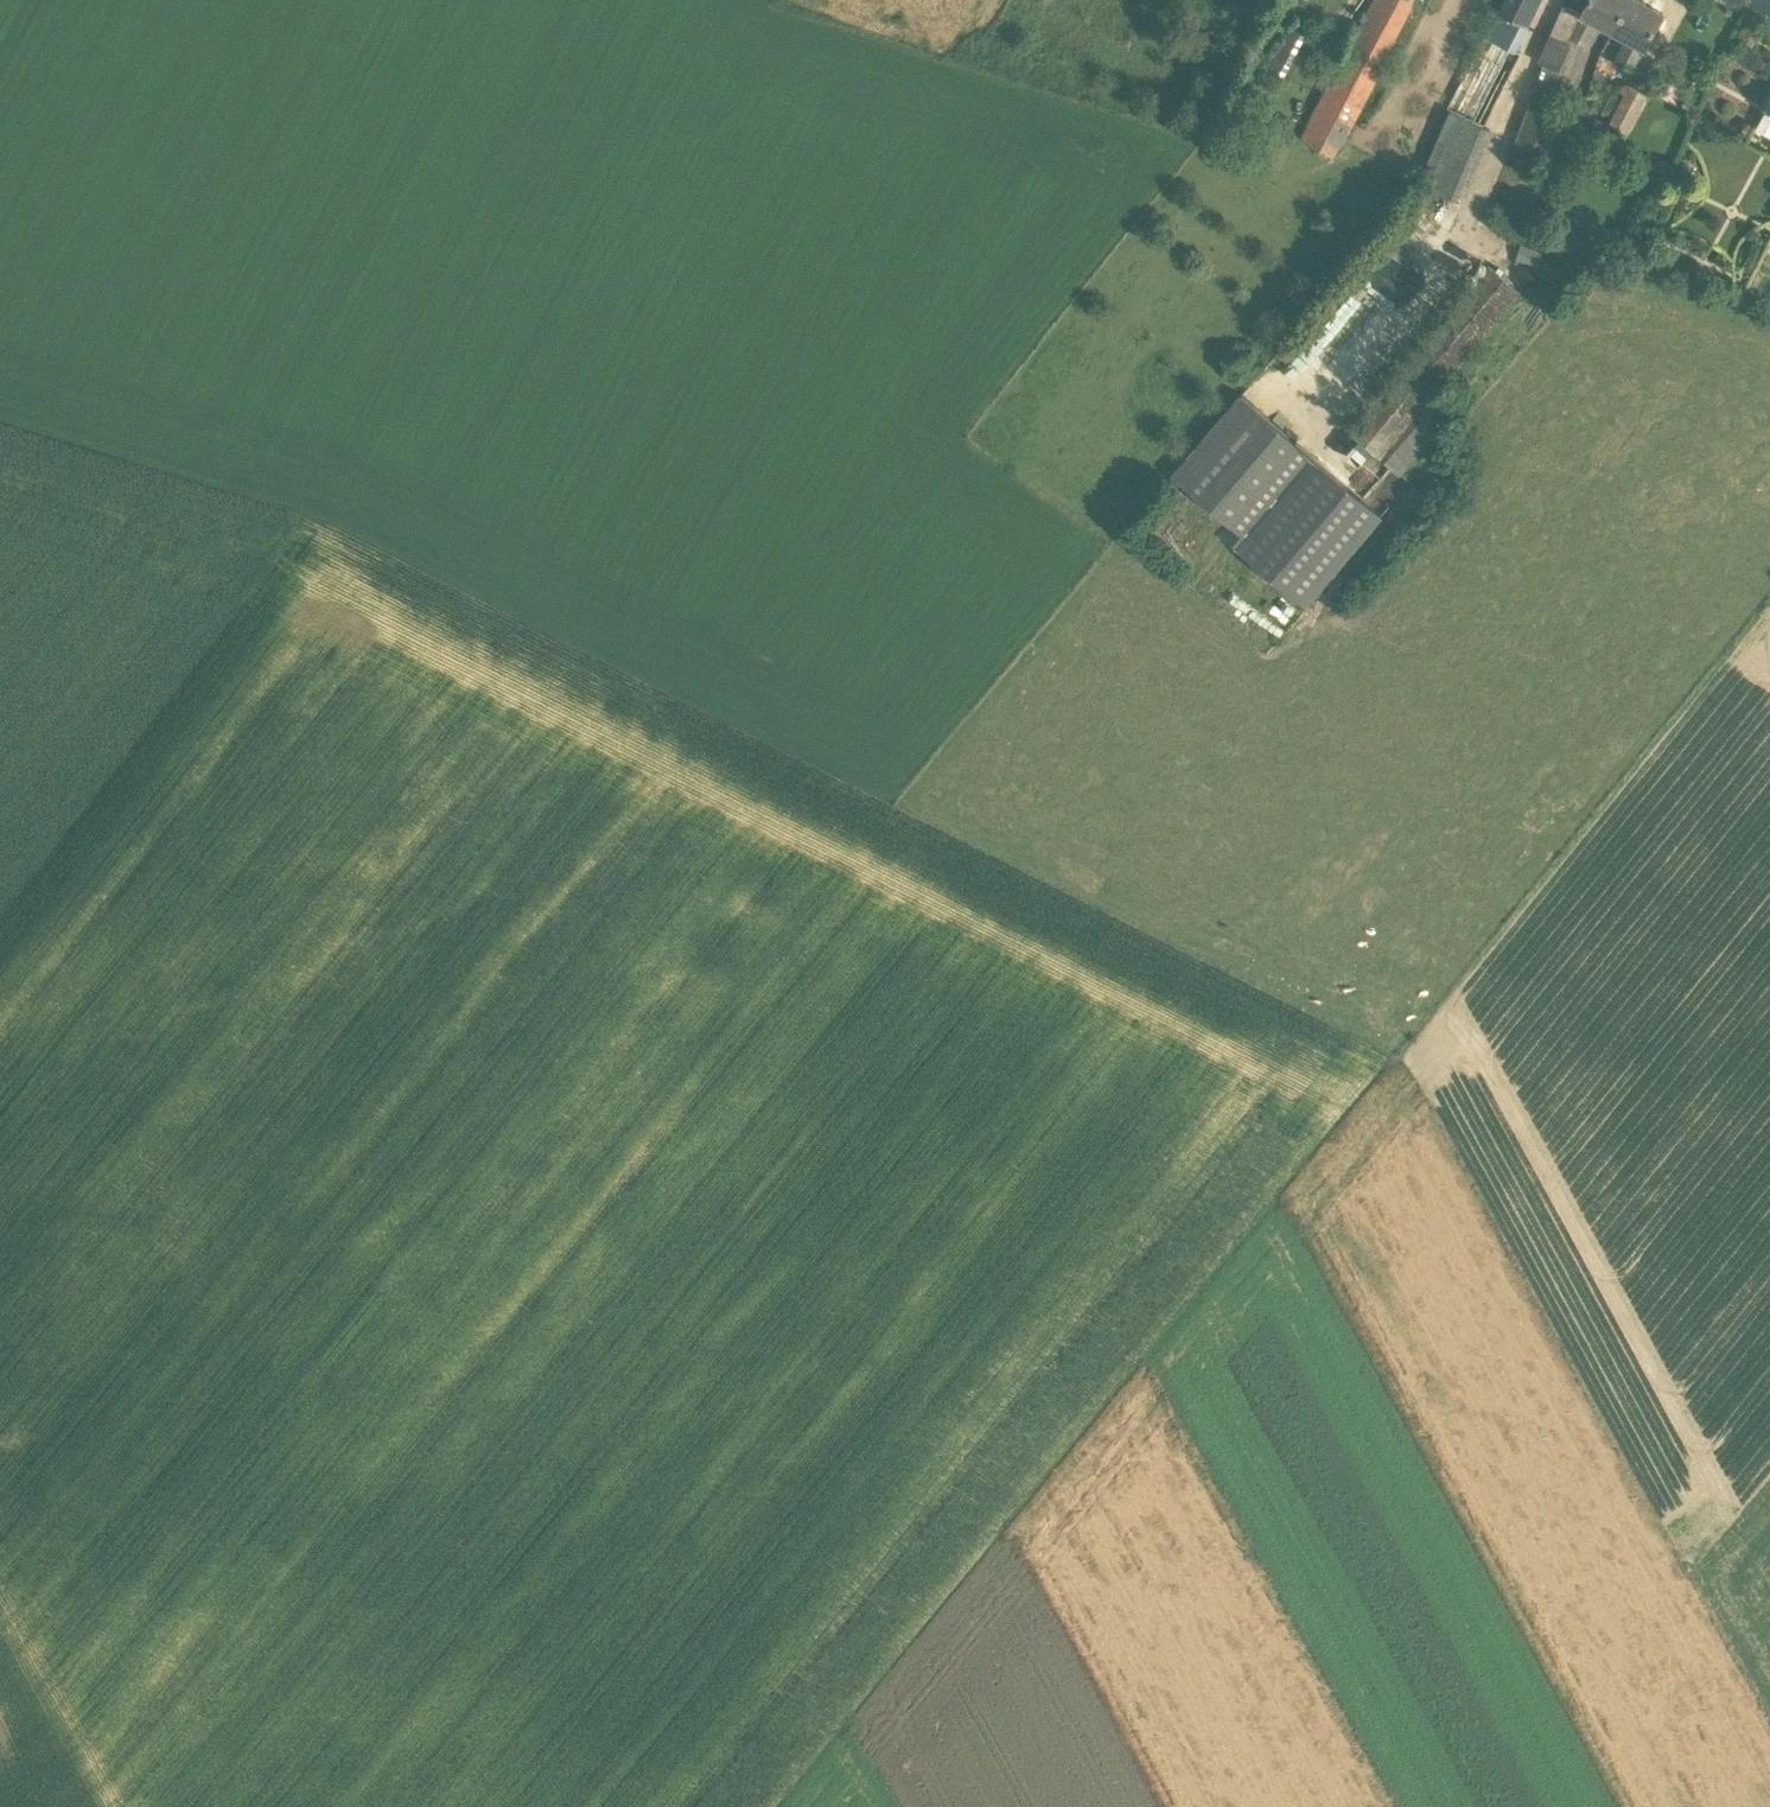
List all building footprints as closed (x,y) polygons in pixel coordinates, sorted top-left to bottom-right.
[(1302,142),(1336,156),(1403,0),(1362,0),(1302,142)] [(1496,9),(1499,11),(1526,25),(1539,0),(1501,0),(1496,9)] [(1613,30),(1629,0),(1589,0),(1581,14),(1562,5),(1549,35),(1538,62),(1562,72),(1575,41),(1585,46),(1598,23),(1613,30)] [(1638,0),(1629,0),(1613,30),(1628,38),(1616,61),(1632,70),(1644,47),(1663,13),(1638,0)] [(1293,25),(1269,72),(1283,78),(1284,77),(1292,81),(1314,37),(1306,33),(1307,32),(1293,25)] [(1487,124),(1522,53),(1488,35),(1450,109),(1487,124)] [(1594,117),(1584,137),(1611,150),(1621,130),(1629,134),(1650,93),(1627,82),(1606,123),(1594,117)] [(1553,95),(1535,88),(1511,154),(1529,161),(1553,95)] [(1765,107),(1767,108),(1756,128),(1769,136),(1769,97),(1765,107)] [(1669,176),(1667,160),(1648,162),(1651,178),(1669,176)] [(1574,180),(1558,182),(1560,200),(1576,198),(1574,180)] [(1581,238),(1545,227),(1539,248),(1575,258),(1581,238)] [(1521,244),(1515,258),(1537,267),(1542,253),(1521,244)] [(1488,265),(1355,426),(1348,420),(1342,427),(1399,474),(1451,414),(1431,398),(1520,291),(1488,265)] [(1330,374),(1396,295),(1367,270),(1300,349),(1330,374)] [(1311,454),(1241,395),(1240,394),(1172,476),(1242,535),(1311,454)] [(1385,517),(1311,454),(1242,535),(1230,549),(1304,611),(1385,517)]
